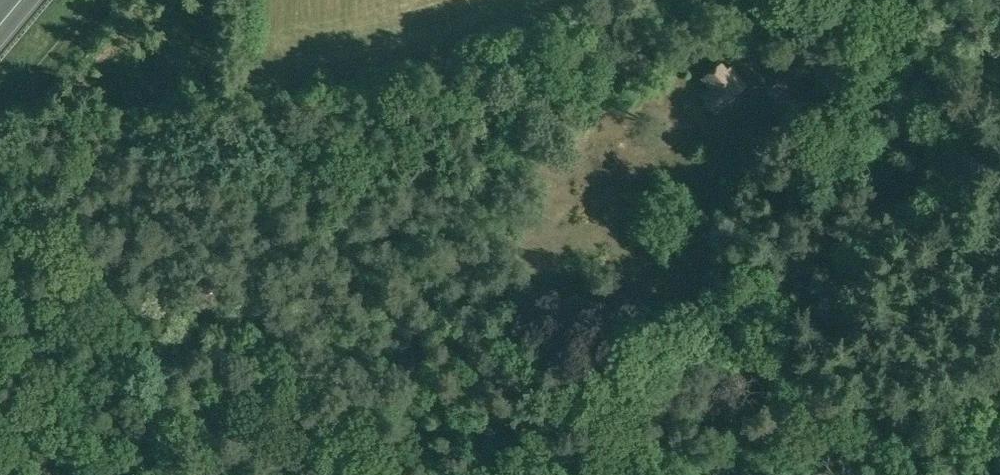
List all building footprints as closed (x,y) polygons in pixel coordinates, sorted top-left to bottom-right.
[(813,53),(803,61),(802,71),(814,85),(829,73),(813,53)] [(728,101),(747,86),(732,66),(728,70),(722,63),(702,79),(709,88),(701,95),(716,114),(730,104),(728,101)] [(790,100),(797,94),(808,85),(795,68),(766,92),(780,108),(790,100)]
